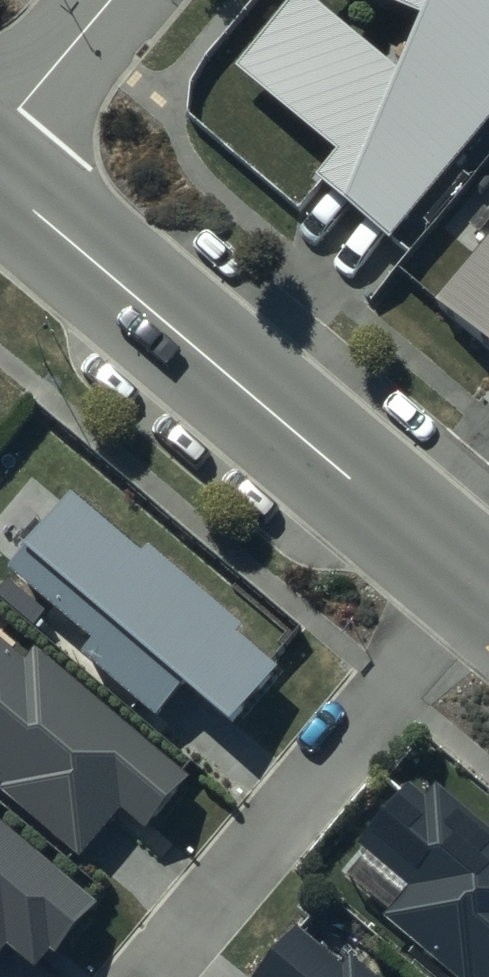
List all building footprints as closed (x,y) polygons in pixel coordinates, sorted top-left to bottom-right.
[(229,72),(336,159),(314,184),(387,249),(488,126),(488,0),(360,0),(415,23),(393,79),(319,16),(333,0),(288,0),(229,72)] [(360,0),(333,0),(319,16),(393,79),(415,23),(360,0)] [(488,354),(488,235),(431,305),(488,354)] [(76,496),(12,571),(96,642),(85,655),(160,719),(190,683),(237,723),(282,670),(243,637),(249,629),(154,548),(147,557),(76,496)] [(10,790),(5,796),(85,862),(125,814),(150,834),(195,781),(41,653),(31,666),(0,640),(0,782),(10,790)] [(366,848),(421,892),(395,924),(460,976),(488,976),(488,825),(442,787),(432,799),(417,786),(366,848)] [(13,948),(40,971),(56,953),(60,956),(101,909),(0,822),(0,963),(13,948)] [(355,960),(346,970),(298,929),(257,976),(374,976),(355,960)]
